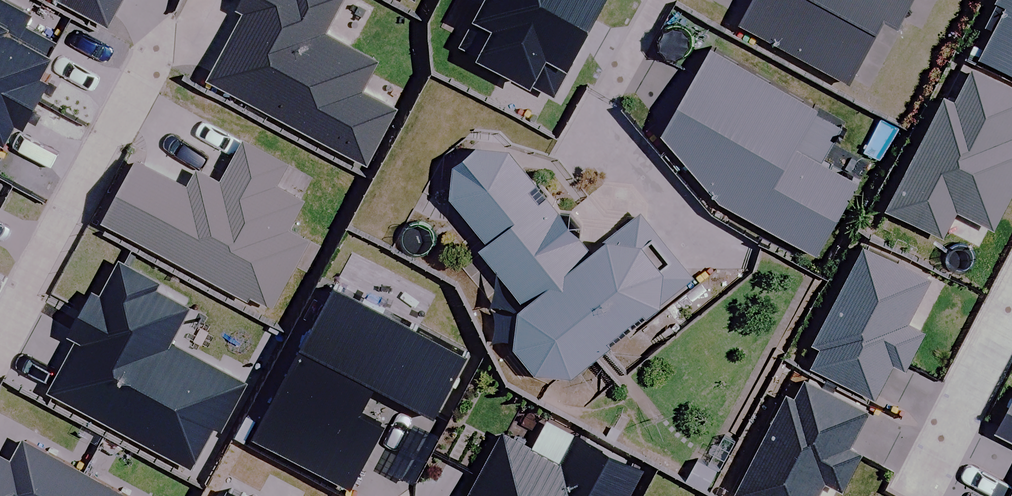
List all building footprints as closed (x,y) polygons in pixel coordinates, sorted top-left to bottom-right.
[(33,89),(46,96),(63,64),(54,58),(65,38),(30,19),(37,6),(26,0),(0,0),(0,71),(33,89)] [(112,17),(121,0),(80,0),(112,17)] [(255,2),(218,69),(373,153),(401,102),(368,84),(386,53),(330,23),(343,0),(252,0),(255,2)] [(574,0),(488,0),(469,34),(561,85),(600,14),(574,0)] [(600,14),(608,0),(574,0),(600,14)] [(749,14),(856,72),(892,6),(905,13),(912,0),(756,0),(749,14)] [(994,46),(1011,55),(1011,11),(994,46)] [(824,97),(721,42),(676,124),(730,192),(823,247),(863,173),(801,139),(824,97)] [(983,59),(966,91),(956,86),(898,197),(951,225),(963,202),(999,220),(1011,196),(1011,75),(983,59)] [(0,71),(0,136),(11,142),(31,106),(38,110),(46,96),(33,89),(0,71)] [(194,180),(143,152),(110,213),(253,291),(257,285),(279,297),(314,233),(293,222),(309,192),(281,177),(293,155),(251,132),(228,176),(203,163),(194,180)] [(585,363),(657,305),(660,310),(698,279),(695,275),(641,208),(601,239),(521,140),(490,134),(464,158),(459,189),(495,236),(491,239),(533,292),(523,333),(545,361),(585,363)] [(832,337),(820,359),(881,391),(900,354),(912,360),(931,325),(914,317),(938,271),(873,238),(823,332),(832,337)] [(166,272),(126,251),(108,285),(101,281),(76,327),(83,330),(54,383),(197,461),(221,417),(227,420),(251,376),(176,335),(195,300),(160,281),(166,272)] [(473,346),(344,276),(263,423),(358,475),(391,414),(370,403),(387,372),(443,402),(473,346)] [(812,371),(802,389),(796,385),(745,484),(768,495),(820,495),(833,472),(849,481),(868,446),(856,440),(875,403),(812,371)] [(649,463),(587,428),(569,460),(510,427),(471,495),(631,495),(649,463)] [(91,463),(32,431),(19,454),(0,443),(0,495),(73,495),(91,463)] [(91,463),(73,495),(151,495),(91,463)]
